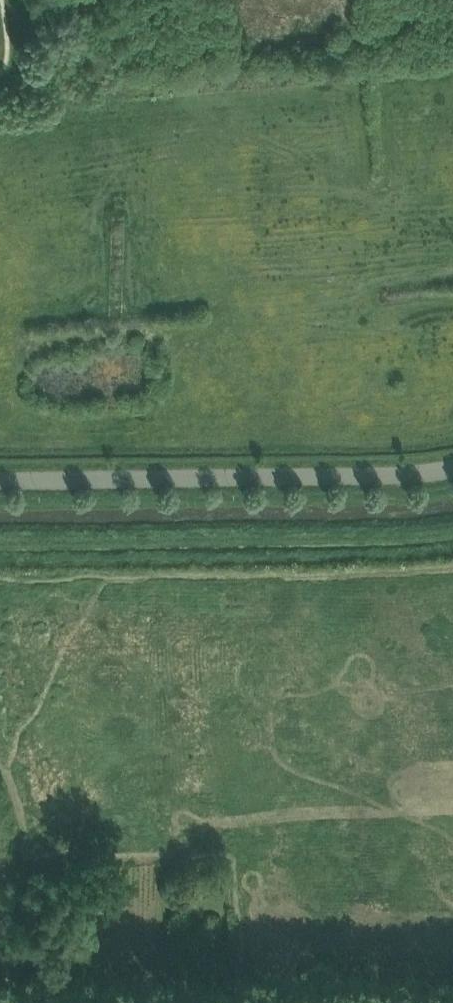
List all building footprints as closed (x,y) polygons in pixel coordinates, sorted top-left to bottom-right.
[(203,873),(202,889),(215,889),(215,873),(203,873)]
